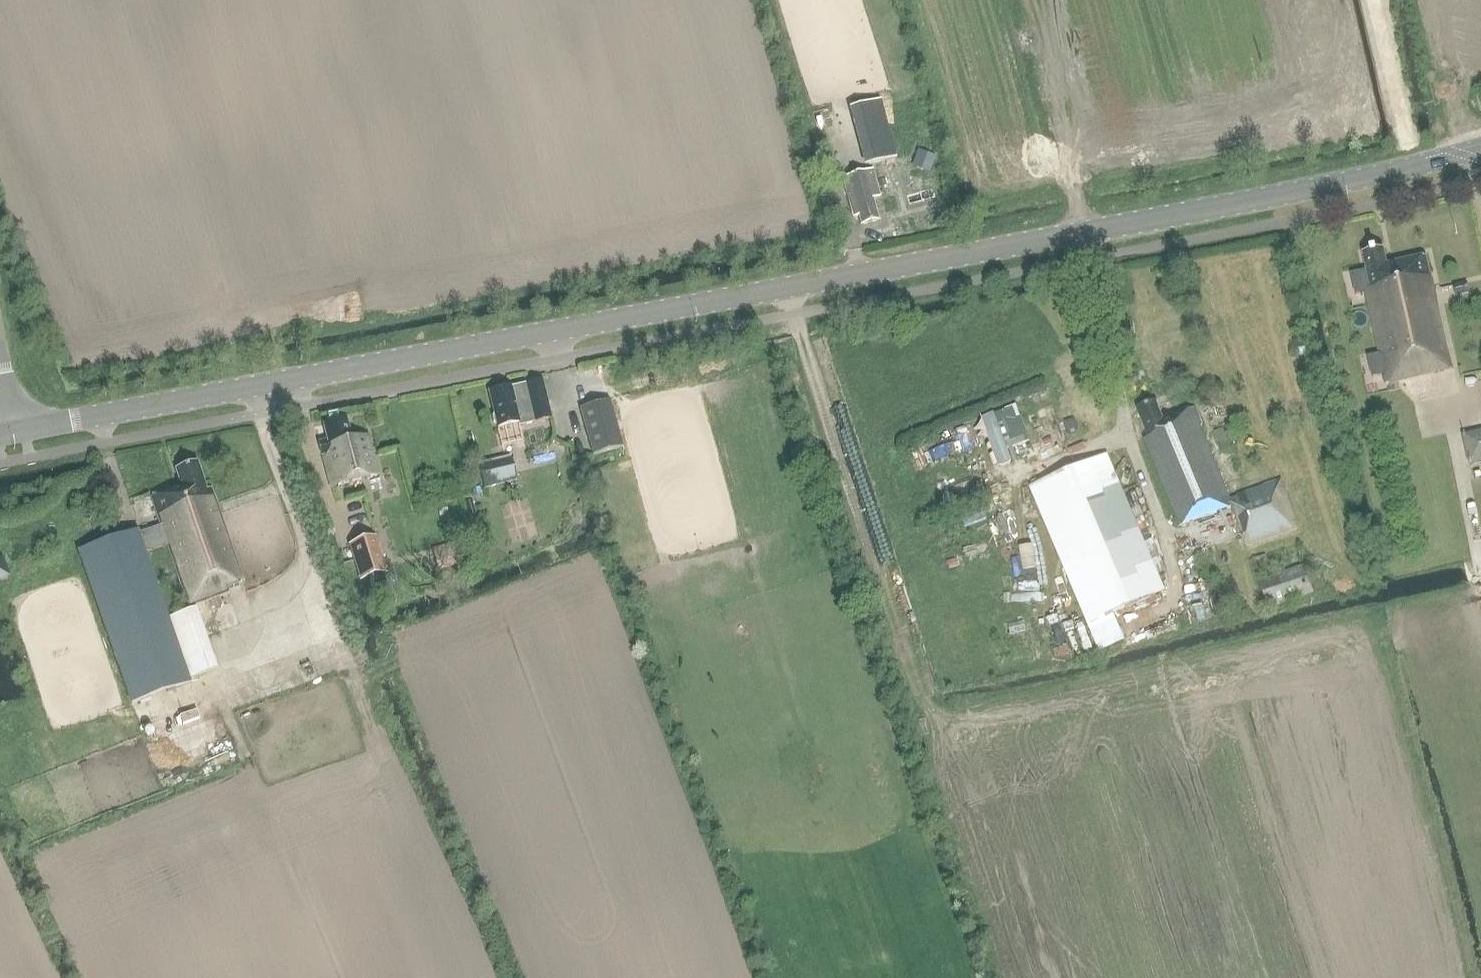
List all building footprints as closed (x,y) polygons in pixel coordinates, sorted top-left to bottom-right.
[(852,108),(868,166),(895,159),(879,101),(852,108)] [(929,172),(935,156),(919,149),(912,166),(929,172)] [(879,197),(871,170),(842,178),(853,218),(859,217),(861,225),(878,221),(872,198),(879,197)] [(1365,270),(1350,273),(1355,294),(1364,292),(1378,354),(1367,357),(1372,377),(1383,374),(1385,384),(1450,369),(1424,257),(1386,266),(1382,249),(1362,253),(1365,270)] [(1464,284),(1450,287),(1452,296),(1466,293),(1464,284)] [(518,427),(550,420),(541,381),(509,388),(488,393),(493,414),(491,418),(492,423),(496,425),(497,429),(518,424),(518,427)] [(579,409),(592,456),(621,447),(607,400),(579,409)] [(1143,441),(1179,529),(1232,506),(1248,549),(1297,531),(1279,480),(1239,495),(1240,497),(1231,500),(1200,426),(1203,425),(1196,408),(1164,421),(1157,403),(1138,411),(1149,438),(1143,441)] [(323,458),(331,490),(377,479),(367,440),(351,444),(346,423),(323,428),(327,444),(318,446),(321,459),(323,458)] [(1480,461),(1480,430),(1462,432),(1466,462),(1480,461)] [(1110,455),(1032,486),(1087,623),(1165,592),(1110,455)] [(517,481),(511,456),(478,465),(484,490),(517,481)] [(190,683),(145,553),(168,545),(190,607),(229,593),(228,591),(245,584),(212,488),(206,490),(198,465),(176,473),(181,487),(151,497),(161,526),(138,534),(137,532),(79,551),(132,703),(190,683)] [(512,541),(539,534),(529,498),(503,505),(512,541)] [(448,514),(446,504),(439,506),(441,516),(448,514)] [(373,542),(348,550),(359,585),(384,577),(373,542)] [(434,544),(435,565),(460,564),(459,543),(434,544)] [(1306,566),(1260,583),(1270,610),(1316,593),(1306,566)]
